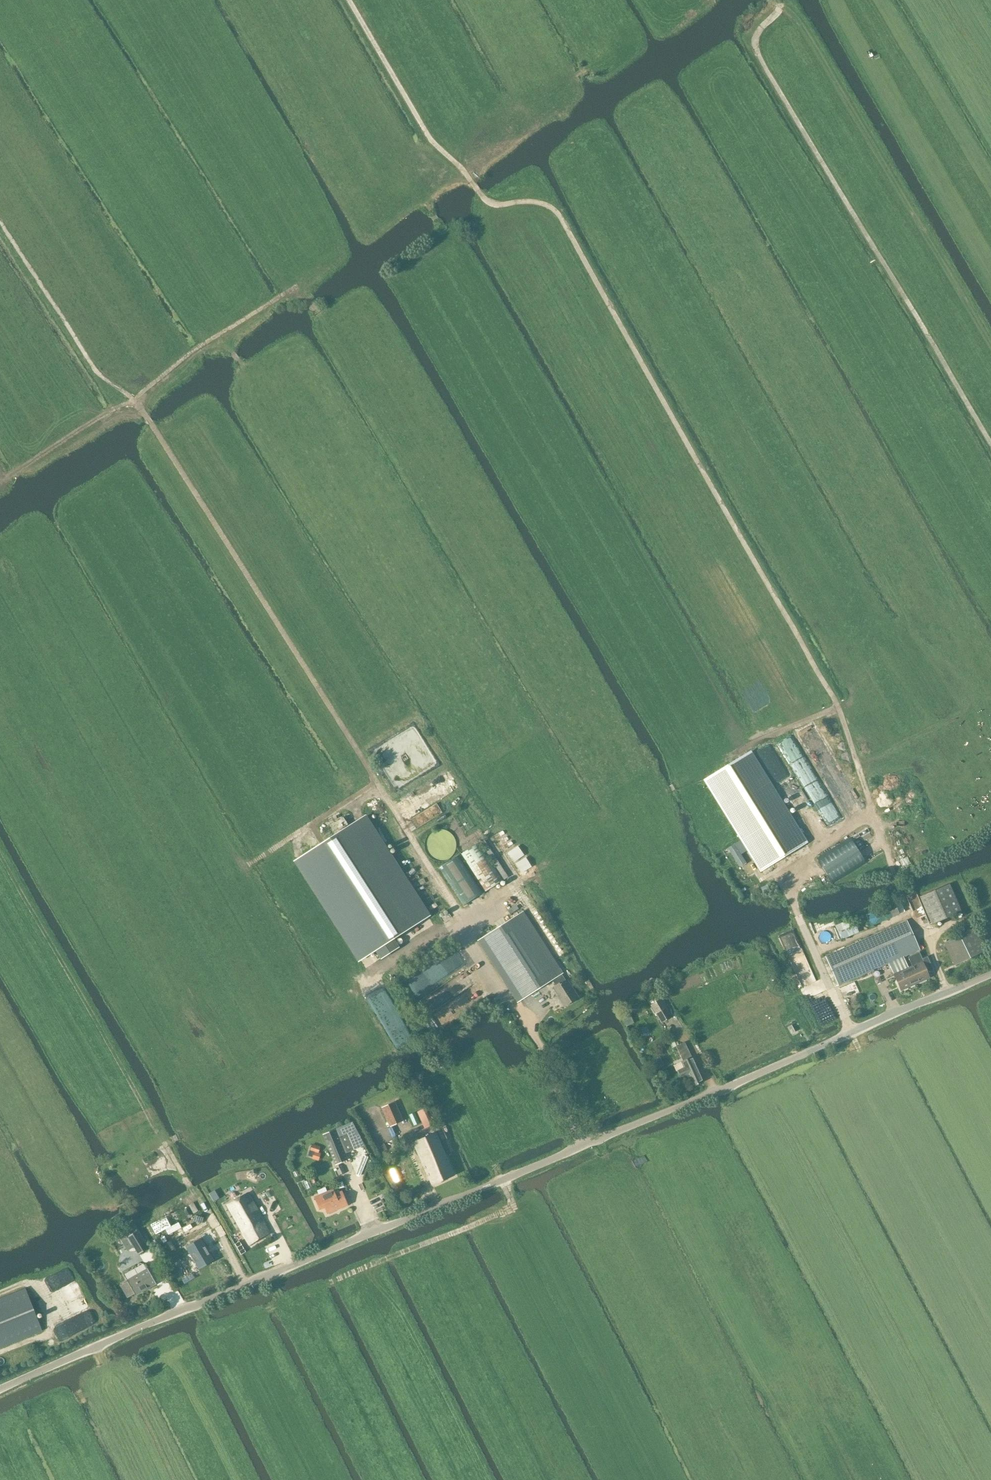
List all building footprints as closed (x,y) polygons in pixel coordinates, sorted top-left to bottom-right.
[(708,777),(761,870),(806,847),(750,753),(749,754),(708,777)] [(381,960),(400,948),(394,939),(431,916),(366,815),(293,861),(358,962),(375,951),(381,960)] [(744,867),(751,863),(735,832),(727,835),(744,867)] [(483,836),(478,840),(504,882),(510,879),(483,836)] [(852,838),(816,859),(831,884),(867,863),(852,838)] [(478,843),(461,855),(485,893),(503,881),(478,843)] [(463,906),(482,894),(458,856),(439,868),(463,906)] [(932,924),(961,912),(950,884),(920,897),(932,924)] [(871,926),(899,914),(894,903),(866,915),(871,926)] [(564,1006),(574,1000),(578,997),(567,980),(566,981),(561,974),(563,973),(523,911),(478,941),(517,1002),(552,980),(555,986),(553,987),(558,996),(557,996),(564,1006)] [(838,985),(919,950),(907,920),(825,956),(838,985)] [(984,951),(974,929),(944,943),(954,965),(984,951)] [(911,966),(908,967),(910,973),(915,971),(919,982),(929,977),(927,972),(933,969),(927,956),(922,959),(919,952),(908,957),(911,966)] [(900,990),(919,982),(915,971),(910,973),(908,967),(893,974),(900,990)] [(655,991),(646,997),(650,1003),(660,997),(659,996),(656,991),(655,991)] [(491,999),(493,1003),(500,997),(498,994),(491,999)] [(671,1016),(661,999),(651,1005),(661,1022),(671,1016)] [(633,1023),(628,1013),(621,1016),(626,1026),(633,1023)] [(688,1050),(680,1054),(684,1062),(692,1058),(688,1050)] [(684,1067),(677,1070),(681,1079),(688,1075),(693,1086),(703,1081),(694,1062),(692,1058),(684,1062),(686,1065),(684,1066),(684,1067)] [(403,1121),(394,1102),(382,1107),(391,1126),(403,1121)] [(432,1126),(425,1109),(417,1113),(424,1129),(432,1126)] [(335,1129),(323,1134),(326,1143),(335,1165),(348,1160),(345,1154),(353,1150),(346,1134),(338,1137),(335,1129)] [(432,1184),(454,1174),(435,1133),(413,1142),(432,1184)] [(263,1197),(276,1190),(273,1185),(261,1192),(263,1197)] [(319,1209),(324,1207),(327,1213),(347,1205),(342,1192),(335,1195),(333,1190),(315,1197),(319,1209)] [(237,1223),(259,1211),(249,1193),(227,1205),(237,1223)] [(271,1233),(259,1211),(237,1223),(249,1245),(271,1233)] [(194,1215),(172,1228),(175,1232),(197,1220),(194,1215)] [(165,1217),(151,1225),(156,1234),(170,1225),(165,1217)] [(137,1230),(129,1235),(136,1246),(140,1253),(149,1248),(138,1230),(137,1230)] [(183,1240),(169,1247),(181,1268),(195,1260),(183,1240)] [(245,1252),(239,1241),(235,1244),(241,1255),(245,1252)] [(136,1295),(157,1283),(148,1268),(127,1280),(128,1281),(121,1285),(128,1298),(135,1294),(136,1295)] [(0,1299),(0,1347),(42,1331),(26,1289),(0,1299)]
